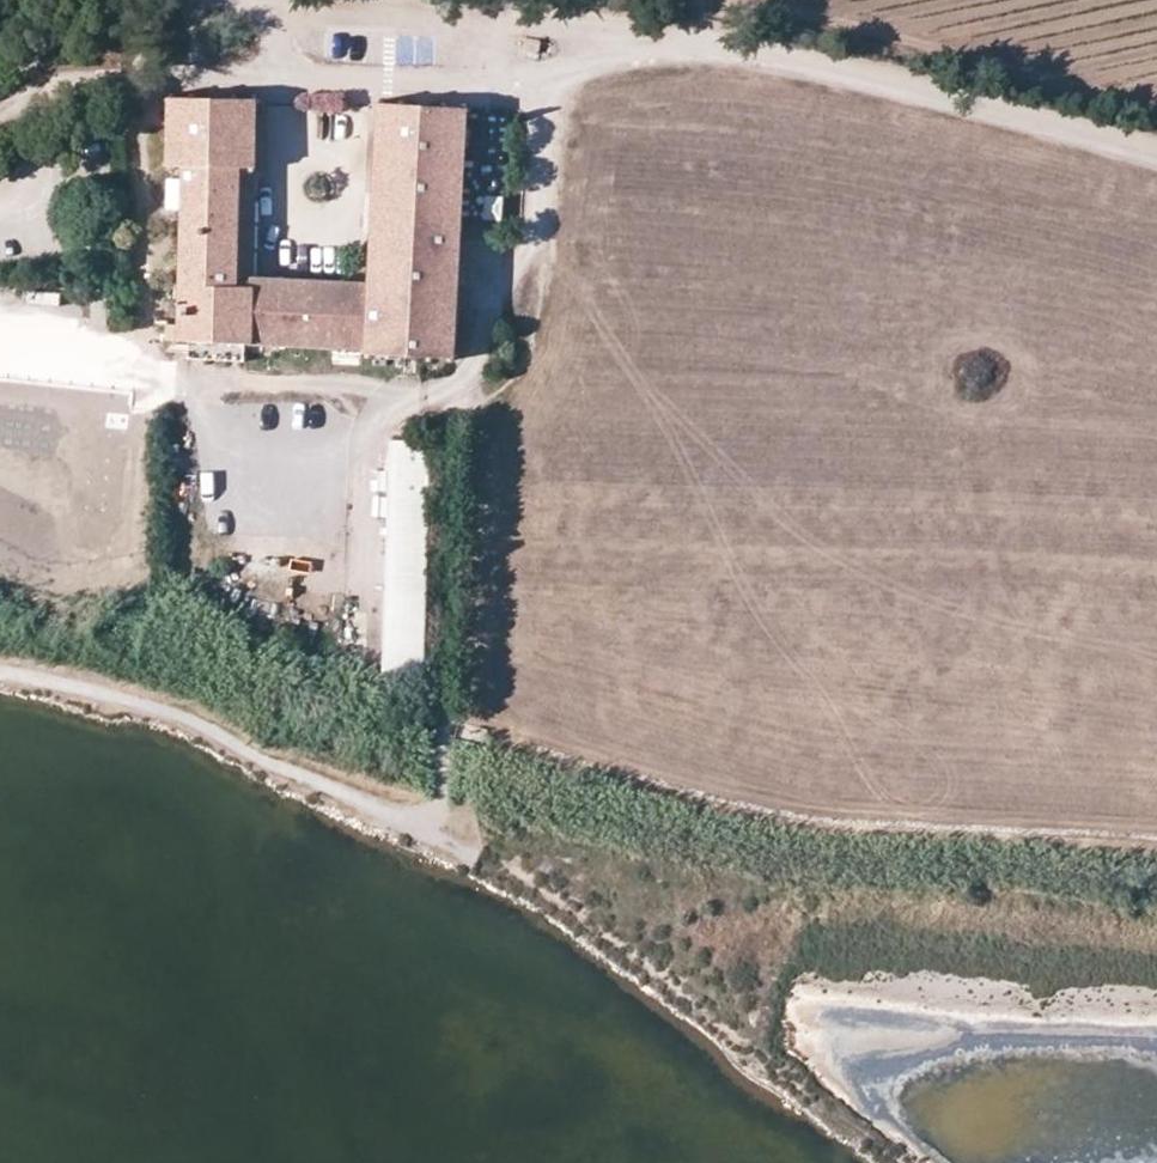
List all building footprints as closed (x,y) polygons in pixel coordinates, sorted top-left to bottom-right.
[(432,43),(403,40),(401,60),(430,63),(432,43)] [(365,356),(452,364),(467,107),(381,103),(370,279),(253,275),(237,274),(242,169),(256,169),(257,100),(171,98),(168,166),(182,166),(179,323),(165,323),(165,339),(363,347),(365,356)] [(465,170),(464,219),(501,220),(502,171),(465,170)] [(432,443),(388,441),(381,674),(425,675),(432,443)] [(477,745),(483,729),(462,722),(457,737),(477,745)]
